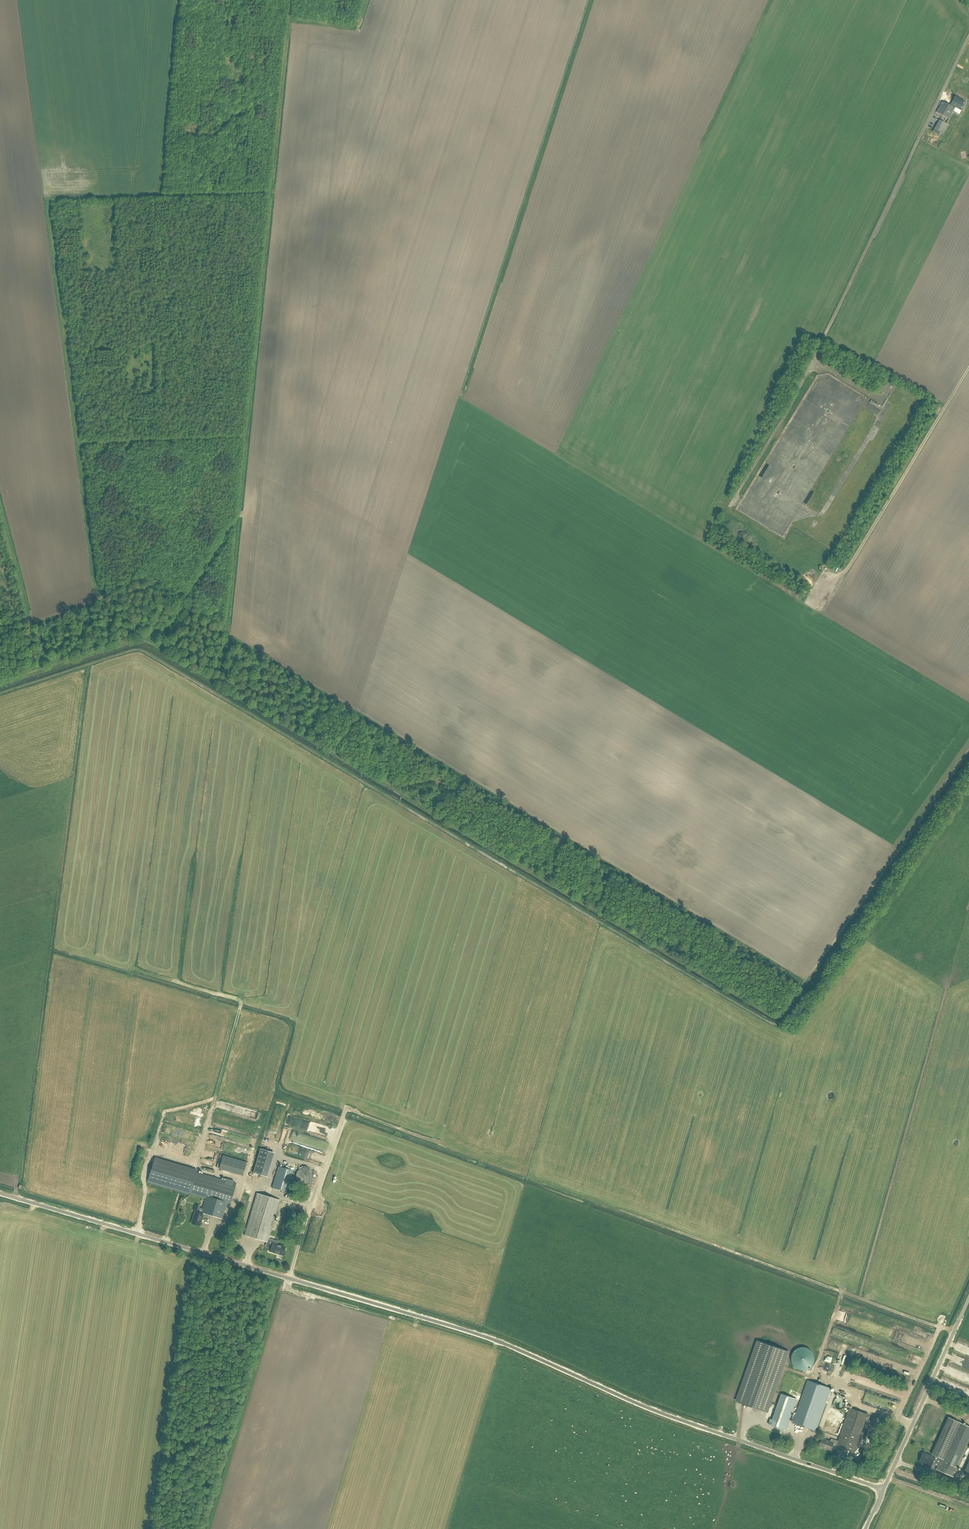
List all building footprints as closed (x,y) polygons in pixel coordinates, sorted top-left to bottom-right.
[(965,101),(956,96),(951,106),(943,102),(937,112),(949,119),(955,109),(954,108),(957,104),(962,107),(965,101)] [(948,125),(939,120),(934,129),(943,134),(948,125)] [(274,1117),(280,1119),(284,1106),(277,1104),(274,1117)] [(195,1140),(197,1132),(182,1128),(180,1136),(195,1140)] [(166,1141),(163,1150),(172,1153),(174,1147),(177,1149),(178,1146),(166,1141)] [(286,1143),(283,1151),(300,1156),(302,1148),(286,1143)] [(275,1153),(260,1149),(253,1173),(268,1177),(275,1153)] [(178,1150),(176,1156),(186,1158),(186,1155),(181,1154),(182,1151),(178,1150)] [(219,1169),(243,1176),(247,1162),(223,1155),(219,1169)] [(236,1184),(154,1159),(148,1179),(206,1196),(201,1212),(200,1212),(201,1208),(196,1207),(191,1224),(199,1226),(203,1213),(222,1219),(227,1202),(231,1203),(236,1184)] [(293,1171),(278,1166),(271,1188),(286,1192),(293,1171)] [(280,1200),(257,1193),(244,1236),(267,1243),(267,1241),(272,1243),(269,1252),(282,1255),(285,1247),(277,1244),(277,1242),(268,1239),(280,1200)] [(789,1352),(757,1340),(735,1401),(768,1413),(789,1352)] [(831,1388),(807,1380),(792,1423),(816,1431),(831,1388)] [(797,1399),(781,1394),(772,1419),(770,1419),(768,1424),(786,1431),(797,1399)] [(849,1408),(837,1442),(836,1445),(835,1446),(853,1453),(867,1414),(849,1408)] [(957,1421),(939,1463),(933,1460),(934,1457),(923,1452),(919,1461),(930,1466),(931,1464),(937,1466),(936,1469),(953,1477),(968,1442),(968,1426),(957,1421)] [(836,1445),(837,1442),(830,1439),(830,1442),(820,1439),(818,1447),(830,1451),(832,1444),(836,1445)]
